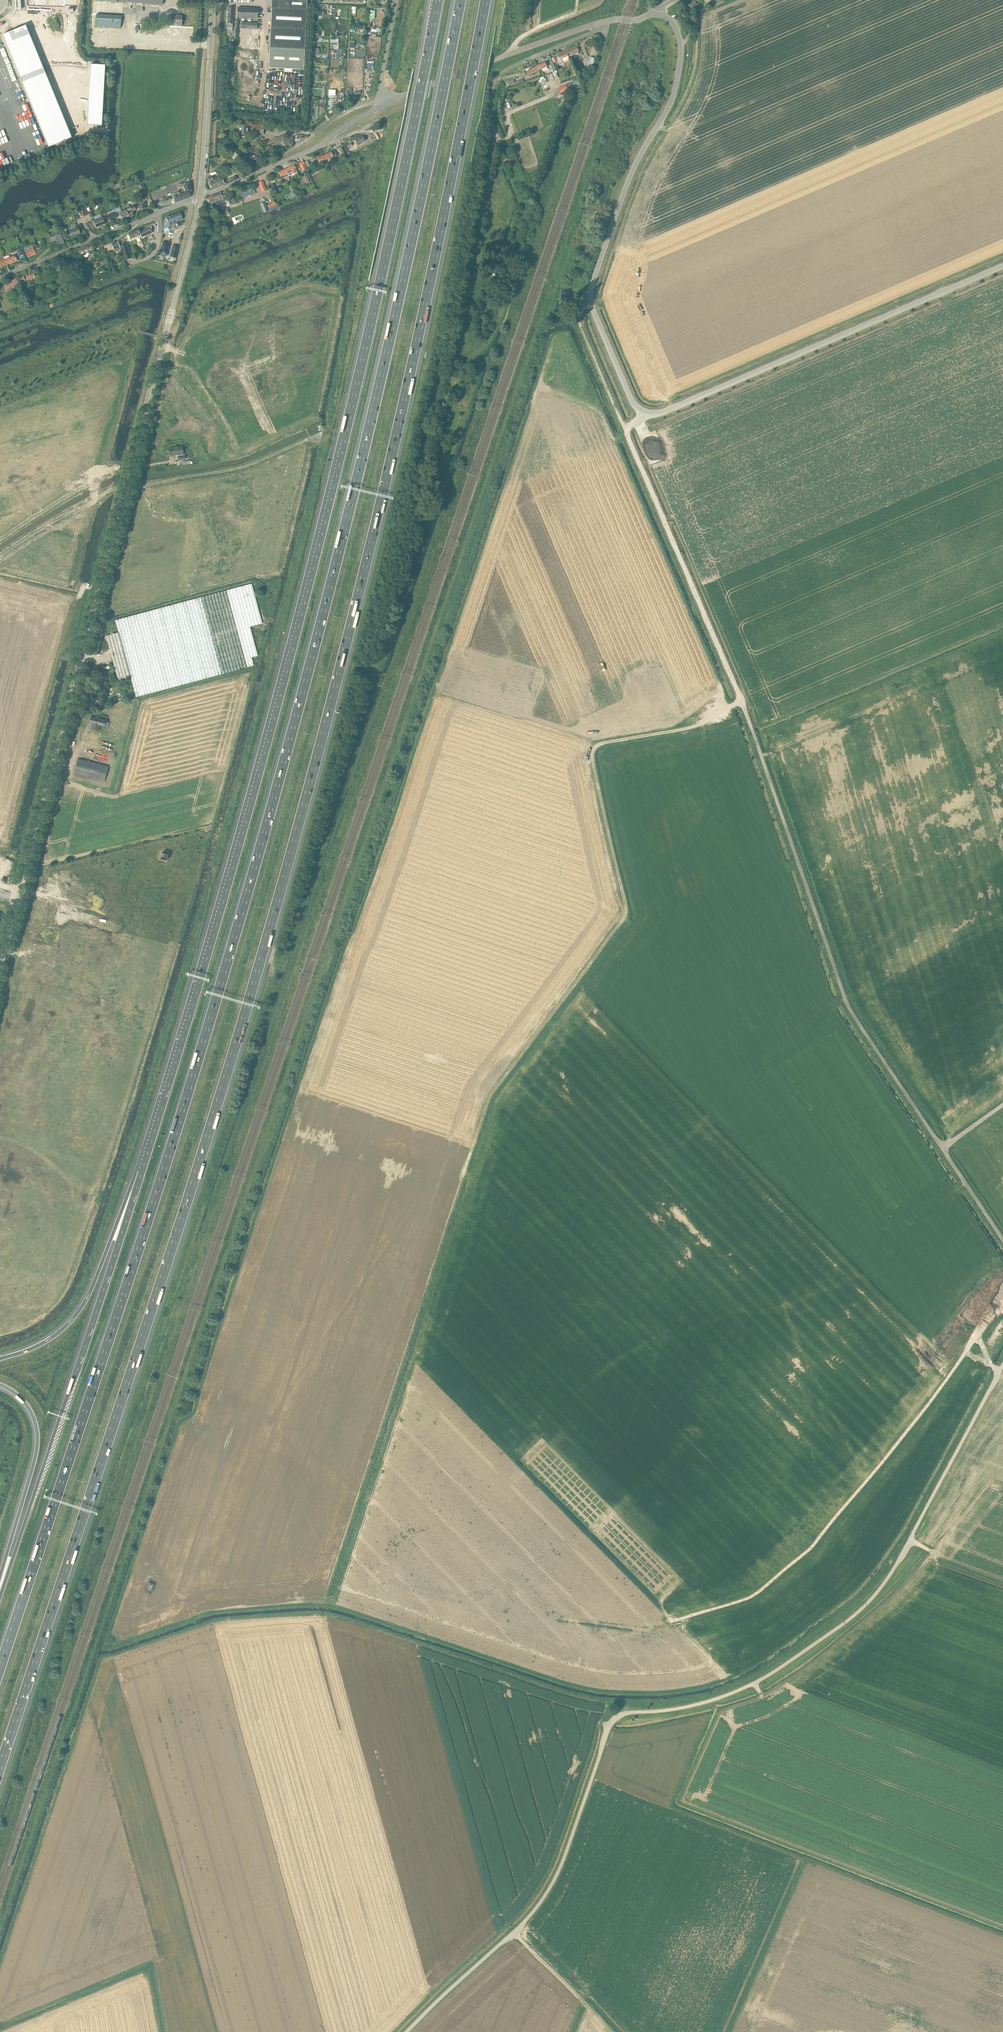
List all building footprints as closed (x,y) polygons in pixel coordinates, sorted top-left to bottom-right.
[(270,28),(268,68),(303,69),(305,30),(306,9),(307,0),(270,0),(272,2),(271,8),(270,28)] [(692,10),(698,7),(695,0),(692,0),(689,1),(692,10)] [(337,6),(337,9),(344,9),(343,17),(346,17),(347,10),(347,8),(346,8),(346,7),(344,6),(337,6)] [(238,8),(237,18),(238,18),(238,20),(242,20),(242,18),(257,19),(257,9),(238,8)] [(95,27),(120,28),(121,16),(96,15),(95,27)] [(182,16),(175,15),(169,15),(168,23),(173,23),(173,25),(181,26),(182,16)] [(25,25),(2,35),(48,147),(71,138),(25,25)] [(566,51),(569,56),(572,55),(573,56),(575,55),(574,54),(579,52),(577,47),(566,51)] [(559,57),(557,58),(559,63),(562,61),(561,59),(564,58),(569,56),(566,51),(558,55),(559,57)] [(101,126),(105,65),(90,64),(87,125),(101,126)] [(537,65),(529,69),(530,71),(527,72),(528,74),(539,70),(537,65)] [(247,135),(247,125),(239,125),(239,134),(247,135)] [(262,134),(263,127),(251,126),(250,134),(262,134)] [(288,144),(286,139),(284,135),(273,139),(276,148),(279,147),(280,150),(290,146),(288,143),(288,144)] [(357,146),(359,145),(358,144),(365,141),(362,136),(354,139),(357,146)] [(331,152),(323,155),(325,160),(331,157),(332,159),(337,156),(335,151),(334,150),(332,151),(331,152)] [(259,151),(247,155),(242,157),(244,161),(248,160),(250,164),(258,161),(256,156),(260,155),(259,151)] [(323,155),(317,158),(319,163),(319,162),(320,163),(321,163),(320,162),(325,160),(323,155)] [(514,156),(507,159),(509,166),(510,165),(511,166),(513,165),(516,164),(516,163),(515,160),(516,160),(514,156)] [(298,163),(299,166),(300,166),(302,171),(306,169),(303,161),(298,163)] [(289,176),(297,173),(294,165),(286,168),(289,176)] [(289,176),(286,168),(278,172),(279,174),(277,175),(279,180),(289,176)] [(224,184),(224,183),(221,178),(212,181),(211,176),(207,178),(209,182),(211,189),(224,184)] [(173,198),(175,203),(181,200),(190,197),(189,192),(191,191),(188,184),(183,186),(186,193),(180,195),(179,192),(172,195),(173,198)] [(251,188),(242,191),(243,196),(253,193),(251,188)] [(220,192),(212,195),(213,200),(214,200),(215,205),(217,204),(218,204),(224,202),(224,201),(226,200),(225,196),(223,192),(220,193),(220,192)] [(207,197),(209,202),(210,206),(213,206),(215,205),(214,200),(213,200),(212,195),(207,197)] [(265,202),(260,204),(264,213),(269,211),(265,202)] [(277,208),(275,202),(267,205),(270,211),(277,208)] [(134,206),(126,210),(130,218),(134,216),(132,211),(135,209),(134,206)] [(125,219),(130,218),(126,210),(119,213),(120,215),(121,217),(124,216),(125,219)] [(182,217),(180,212),(166,217),(168,223),(179,218),(180,220),(183,219),(182,217)] [(204,212),(202,221),(207,222),(212,223),(213,219),(209,218),(210,213),(204,212)] [(102,217),(93,221),(96,228),(105,224),(102,217)] [(78,227),(69,231),(72,238),(80,234),(78,227)] [(139,229),(128,234),(130,239),(141,235),(141,237),(152,233),(149,227),(139,231),(139,229)] [(60,234),(55,236),(57,242),(58,245),(64,243),(60,234)] [(111,243),(115,252),(121,250),(117,240),(111,243)] [(162,241),(159,254),(167,256),(170,243),(162,241)] [(26,252),(28,257),(36,254),(35,252),(38,250),(42,249),(41,246),(34,249),(32,244),(24,247),(26,252)] [(78,249),(80,255),(89,252),(90,255),(95,253),(91,244),(78,249)] [(124,245),(120,247),(125,260),(128,259),(131,258),(126,244),(124,245)] [(176,258),(179,246),(173,245),(170,257),(176,258)] [(8,255),(4,257),(5,260),(7,265),(14,262),(17,261),(16,259),(15,256),(10,258),(8,255)] [(116,258),(113,259),(115,264),(116,263),(118,268),(123,266),(121,262),(118,263),(116,258)] [(23,277),(17,279),(18,284),(20,288),(26,285),(26,284),(25,283),(28,282),(28,281),(35,278),(33,273),(26,276),(26,277),(23,278),(23,277)] [(17,279),(4,284),(7,291),(11,290),(10,287),(18,284),(17,279)] [(16,297),(20,306),(25,304),(21,295),(16,297)]
